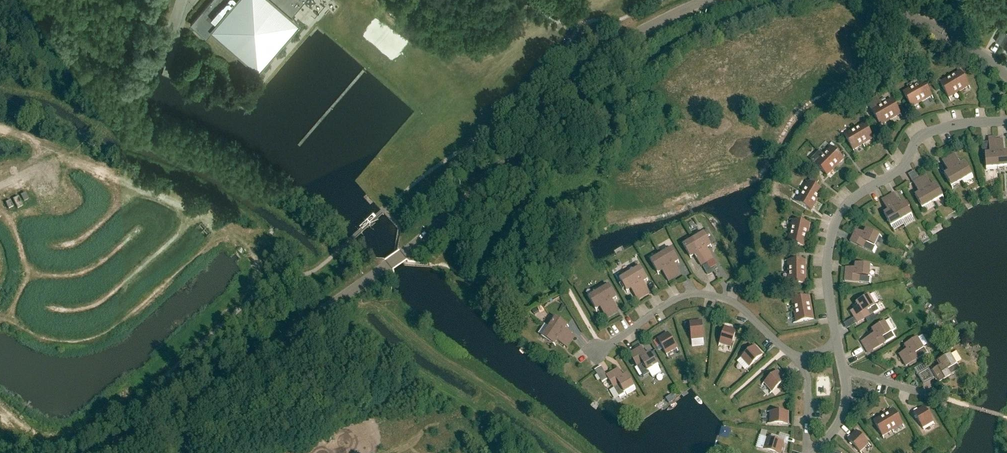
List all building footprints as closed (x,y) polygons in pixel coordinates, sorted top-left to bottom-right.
[(191,25),(207,39),(213,31),(258,70),(298,24),(291,18),(306,0),(212,0),(191,25)] [(1001,31),(995,42),(1006,48),(1006,34),(1001,31)] [(950,78),(959,93),(969,87),(960,72),(950,78)] [(950,78),(940,84),(949,99),(959,93),(950,78)] [(913,87),(922,103),(932,97),(923,82),(913,87)] [(913,87),(903,93),(911,109),(922,103),(913,87)] [(892,100),(882,105),(890,121),(900,115),(892,100)] [(592,106),(586,101),(577,111),(583,117),(592,106)] [(882,105),(871,111),(880,127),(890,121),(882,105)] [(864,124),(854,130),(863,145),(873,139),(864,124)] [(854,130),(844,136),(853,151),(863,145),(854,130)] [(996,141),(998,168),(1006,167),(1006,153),(1003,153),(1003,144),(1002,144),(1002,140),(996,141)] [(990,154),(985,155),(986,169),(998,168),(996,141),(989,141),(989,145),(990,154)] [(823,156),(835,168),(844,160),(831,147),(823,156)] [(948,158),(962,182),(972,176),(965,163),(961,166),(956,158),(954,155),(948,158)] [(823,156),(815,164),(827,176),(835,168),(823,156)] [(944,165),(949,173),(944,175),(951,188),(962,182),(948,158),(942,162),(944,165)] [(919,180),(932,203),(943,197),(936,185),(931,187),(927,179),(926,179),(925,176),(919,180)] [(913,183),(915,186),(919,194),(915,197),(922,209),(932,203),(919,180),(913,183)] [(802,193),(817,201),(823,191),(808,182),(802,193)] [(802,193),(796,203),(811,212),(817,201),(802,193)] [(888,198),(901,221),(912,215),(905,203),(900,205),(895,197),(893,194),(888,198)] [(18,197),(12,200),(17,209),(23,207),(18,197)] [(883,204),(888,212),(884,215),(891,227),(901,221),(888,198),(882,201),(884,204),(883,204)] [(790,232),(807,236),(810,225),(792,221),(790,232)] [(879,236),(867,230),(864,235),(856,231),(850,243),(863,249),(874,254),(877,248),(874,246),(879,236)] [(699,236),(693,240),(707,263),(713,260),(711,257),(706,248),(711,246),(702,231),(697,234),(699,236)] [(790,232),(787,244),(805,248),(807,236),(790,232)] [(686,241),(681,243),(690,258),(694,255),(699,264),(699,263),(701,266),(707,263),(693,240),(688,243),(686,241)] [(674,264),(678,261),(670,247),(665,250),(667,252),(661,255),(674,279),(680,275),(679,272),(674,264)] [(654,256),(649,259),(658,274),(662,271),(667,279),(669,282),(674,279),(661,255),(655,259),(654,256)] [(805,261),(788,261),(788,273),(805,273),(805,261)] [(846,269),(845,282),(859,283),(871,284),(872,278),(869,277),(870,266),(856,264),(856,270),(846,269)] [(636,270),(630,274),(643,297),(649,294),(648,291),(643,282),(647,280),(639,265),(634,268),(636,270)] [(805,273),(788,273),(788,285),(805,285),(805,273)] [(623,275),(618,277),(627,292),(631,289),(636,298),(636,297),(638,300),(643,297),(630,274),(624,277),(623,275)] [(609,286),(599,292),(612,315),(618,312),(616,309),(617,309),(612,301),(616,298),(609,286)] [(607,319),(612,315),(599,292),(588,298),(596,310),(600,308),(605,316),(607,319)] [(870,317),(880,310),(877,305),(874,306),(868,296),(856,303),(859,308),(851,313),(858,324),(870,317)] [(809,297),(792,301),(794,312),(811,309),(809,297)] [(811,309),(794,312),(796,324),(813,320),(811,309)] [(550,321),(553,322),(549,328),(571,343),(575,337),(572,335),(564,330),(567,326),(553,316),(550,321)] [(891,330),(896,328),(892,319),(888,321),(891,330)] [(702,322),(690,323),(690,330),(691,341),(703,339),(702,322)] [(890,333),(884,323),(872,330),(875,334),(866,339),(873,351),(885,344),(896,337),(892,331),(890,333)] [(725,327),(720,344),(731,348),(736,331),(725,327)] [(549,328),(542,338),(554,345),(557,341),(565,347),(567,348),(571,343),(549,328)] [(668,334),(657,340),(666,355),(677,349),(668,334)] [(907,350),(899,355),(906,367),(918,360),(929,353),(925,347),(923,349),(917,339),(905,346),(907,350)] [(754,347),(741,358),(749,367),(762,356),(754,347)] [(649,374),(648,372),(658,366),(651,354),(646,356),(641,348),(630,355),(637,367),(643,378),(649,374)] [(956,365),(950,355),(938,362),(940,367),(932,371),(939,383),(951,376),(961,369),(958,364),(956,365)] [(923,366),(918,368),(925,384),(935,379),(930,368),(925,370),(923,366)] [(602,370),(595,373),(602,386),(609,382),(602,370)] [(624,393),(634,387),(627,375),(623,378),(618,370),(607,376),(614,389),(614,388),(620,399),(626,396),(624,393)] [(777,372),(764,384),(772,393),(785,381),(777,372)] [(924,407),(914,413),(922,429),(933,423),(924,407)] [(883,416),(892,431),(902,425),(894,410),(883,416)] [(770,413),(770,425),(788,425),(788,413),(770,413)] [(883,416),(873,422),(882,437),(892,431),(883,416)] [(856,432),(848,440),(860,452),(869,444),(856,432)] [(763,450),(772,452),(781,452),(784,444),(767,439),(763,450)]
